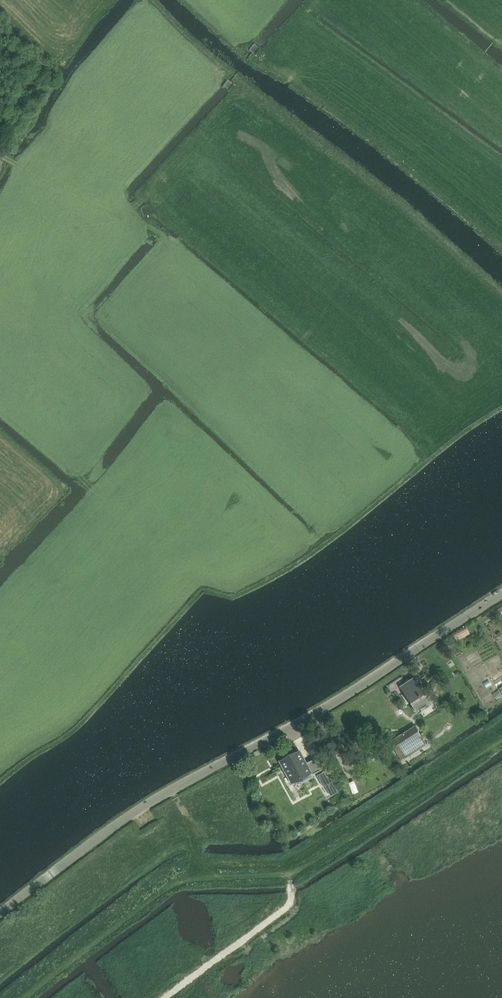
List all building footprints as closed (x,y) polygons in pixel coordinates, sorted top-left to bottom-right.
[(459,632),(453,635),(457,641),(465,636),(470,634),(467,628),(459,632)] [(416,712),(431,701),(414,677),(399,687),(416,712)] [(415,725),(389,741),(401,759),(426,743),(415,725)] [(300,753),(281,763),(292,784),(322,769),(316,757),(305,762),(300,753)] [(328,770),(317,776),(323,786),(325,785),(331,796),(338,791),(332,781),(334,780),(328,770)]
